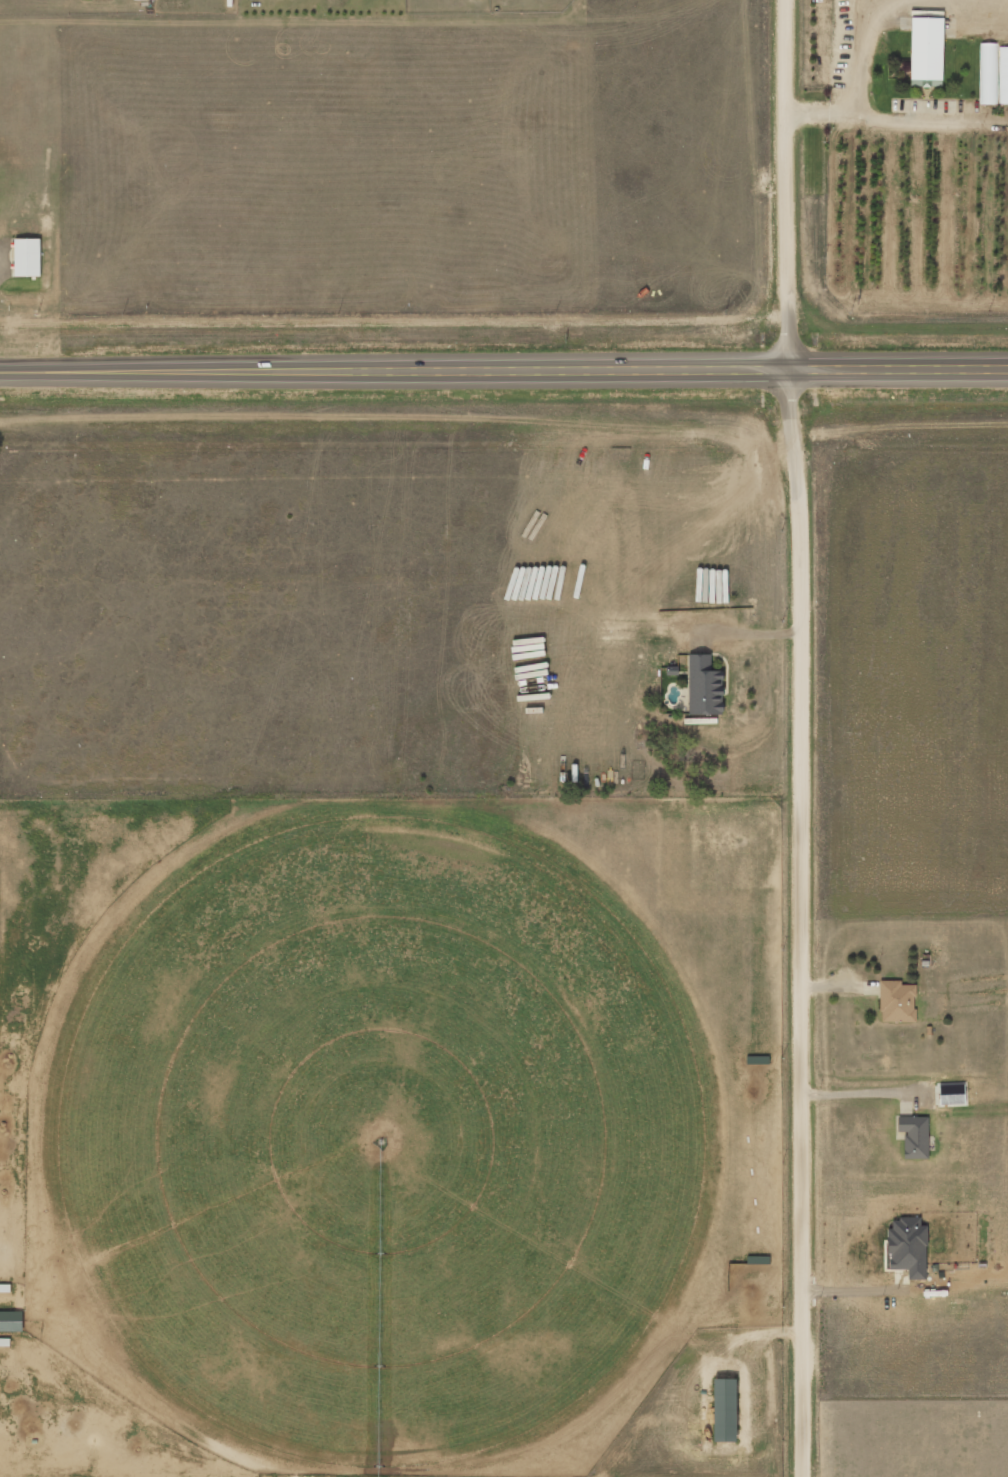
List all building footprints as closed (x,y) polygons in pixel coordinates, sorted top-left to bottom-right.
[(911,18),(910,88),(942,88),(943,19),(911,18)] [(981,44),(981,105),(998,105),(997,44),(981,44)] [(1000,48),(999,105),(1007,105),(1007,48),(1000,48)] [(41,240),(16,239),(15,277),(40,277),(41,240)] [(690,715),(724,715),(723,672),(712,672),(712,655),(688,655),(690,715)] [(881,981),(880,1022),(915,1023),(916,986),(902,985),(902,982),(881,981)] [(929,1118),(898,1117),(898,1133),(905,1133),(904,1159),(928,1160),(929,1118)] [(23,1312),(0,1312),(0,1332),(23,1332),(23,1312)] [(735,1380),(712,1380),(713,1443),(736,1443),(735,1380)]
